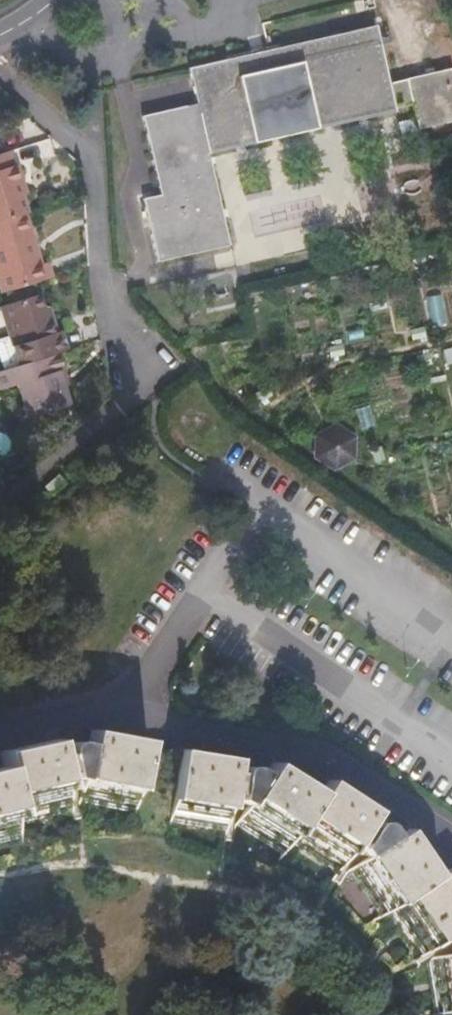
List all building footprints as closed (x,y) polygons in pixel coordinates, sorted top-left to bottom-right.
[(270,50),(190,68),(199,105),(144,117),(162,198),(145,202),(159,263),(244,243),(222,149),(395,110),(394,107),(414,103),(419,126),(451,118),(451,77),(450,68),(388,82),(375,26),(270,50)] [(6,153),(0,154),(0,222),(24,215),(15,185),(20,183),(15,166),(10,167),(6,153)] [(24,215),(0,222),(0,295),(53,278),(49,262),(42,264),(27,214),(24,215)] [(55,355),(60,353),(50,318),(44,319),(37,296),(0,307),(9,337),(17,367),(55,355)] [(2,371),(17,367),(9,337),(0,339),(0,365),(2,371)] [(0,372),(0,393),(15,388),(25,420),(66,407),(57,376),(60,375),(55,355),(17,367),(2,371),(0,372)] [(314,434),(311,458),(333,471),(354,460),(354,437),(334,425),(314,434)] [(63,479),(49,492),(56,501),(70,488),(63,479)] [(20,831),(17,819),(70,807),(71,811),(78,810),(77,800),(133,811),(147,741),(92,729),(90,742),(76,740),(73,740),(70,741),(67,743),(65,745),(64,747),(64,751),(57,752),(55,739),(2,751),(4,766),(0,766),(0,836),(20,831)] [(158,769),(178,772),(181,752),(161,749),(158,769)] [(444,1011),(451,1010),(451,869),(451,867),(439,875),(410,830),(399,837),(389,823),(386,821),(384,820),(381,820),(378,820),(376,822),(374,824),(368,821),(375,808),(329,779),(321,791),(274,762),(266,774),(254,766),(252,766),(249,765),(247,766),(243,767),(241,770),(240,773),(235,772),(237,758),(182,750),(181,752),(178,772),(170,818),(226,828),(226,832),(233,832),(234,822),(284,853),(292,839),(340,868),(338,873),(344,876),(348,868),(377,914),(393,905),(423,954),(419,957),(423,962),(429,958),(435,957),(444,1011)]
